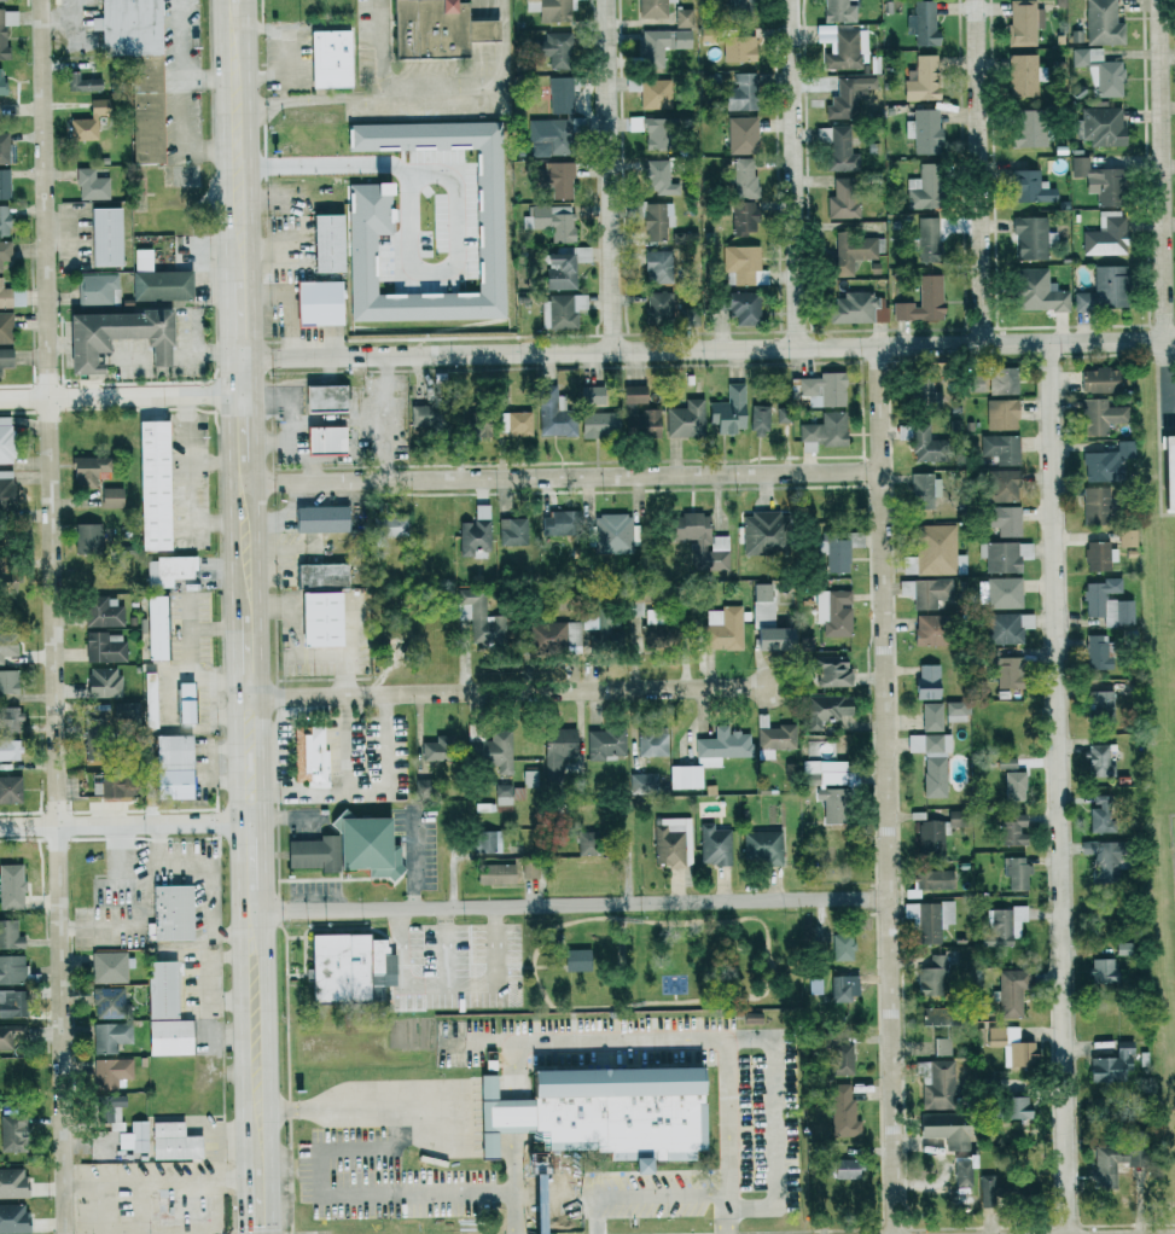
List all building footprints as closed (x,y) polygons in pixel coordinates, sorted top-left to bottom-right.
[(104,54),(104,0),(163,0),(163,53),(134,54),(104,54)] [(459,0),(470,0),(470,19),(470,39),(470,57),(397,57),(396,0),(459,0)] [(525,12),(539,12),(539,22),(570,22),(570,0),(525,0),(525,12)] [(639,17),(667,17),(666,0),(639,0),(639,17)] [(753,0),(726,0),(726,12),(753,12),(753,0)] [(826,22),(855,22),(855,5),(848,5),(848,0),(825,0),(826,22)] [(1035,9),(1035,0),(1014,0),(1008,0),(1009,46),(1036,46),(1036,29),(1044,29),(1044,8),(1035,9)] [(1117,44),(1116,0),(1086,0),(1086,45),(1117,44)] [(915,45),(939,46),(939,32),(935,32),(935,1),(914,1),(914,15),(906,15),(906,35),(915,35),(915,45)] [(692,25),(692,9),(675,9),(675,25),(692,25)] [(7,60),(7,25),(17,26),(17,10),(0,10),(0,60),(7,60)] [(470,19),(500,19),(500,39),(470,39),(470,19)] [(824,69),(866,70),(867,28),(834,27),(833,53),(824,52),(824,69)] [(314,29),(351,29),(351,86),(314,87),(314,29)] [(641,67),(663,67),(664,48),(691,49),(691,30),(642,29),(641,67)] [(753,62),(754,32),(724,31),(723,61),(753,62)] [(533,41),(533,56),(549,55),(549,69),(570,68),(569,32),(544,33),(544,40),(533,41)] [(1122,97),(1122,61),(1102,61),(1102,48),(1072,48),(1072,66),(1092,65),(1093,97),(1122,97)] [(135,164),(134,54),(163,53),(164,164),(135,164)] [(1009,96),(1038,96),(1037,54),(1008,55),(1009,96)] [(935,55),(916,55),(916,70),(904,70),(905,101),(936,100),(935,55)] [(67,91),(100,90),(99,78),(79,79),(79,72),(66,72),(67,91)] [(755,73),(734,73),(735,88),(725,88),(726,111),(756,110),(755,73)] [(641,91),(640,76),(626,76),(626,91),(641,91)] [(571,77),(549,78),(549,119),(529,119),(530,156),(565,155),(565,140),(572,140),(571,77)] [(827,119),(857,118),(856,78),(838,78),(838,96),(827,96),(827,119)] [(671,108),(671,80),(641,79),(641,108),(671,108)] [(107,116),(106,99),(89,99),(89,116),(107,116)] [(1124,147),(1124,107),(1081,108),(1081,140),(1091,140),(1091,147),(1124,147)] [(940,153),(939,109),(913,110),(913,121),(905,121),(906,138),(914,138),(914,154),(940,153)] [(1046,110),(1011,111),(1012,148),(1047,147),(1046,110)] [(628,118),(628,131),(647,131),(647,149),(666,148),(665,117),(628,118)] [(728,154),(757,154),(756,117),(727,117),(728,154)] [(69,140),(97,139),(96,118),(69,119),(69,140)] [(850,126),(816,127),(816,143),(830,142),(830,153),(826,154),(827,172),(859,171),(859,153),(850,154),(850,126)] [(0,132),(0,164),(8,164),(7,132),(0,132)] [(1122,206),(1121,169),(1089,170),(1089,157),(1071,157),(1071,177),(1086,177),(1087,193),(1097,193),(1098,207),(1122,206)] [(756,195),(755,158),(733,158),(734,196),(756,195)] [(668,160),(632,161),(632,173),(644,172),(645,193),(676,192),(676,184),(669,184),(668,160)] [(543,162),(543,170),(533,170),(533,186),(551,185),(551,198),(573,197),(573,162),(543,162)] [(908,179),(907,208),(938,209),(939,164),(920,164),(919,179),(908,179)] [(108,199),(109,177),(94,176),(94,167),(77,167),(77,198),(108,199)] [(9,199),(9,168),(0,168),(0,199),(9,199)] [(1056,201),(1055,188),(1047,189),(1047,181),(1039,181),(1039,170),(1013,171),(1014,202),(1056,201)] [(827,196),(827,219),(858,218),(857,177),(834,177),(834,196),(827,196)] [(673,202),(642,203),(643,240),(667,240),(667,227),(674,227),(673,202)] [(733,233),(756,233),(755,202),(732,203),(733,233)] [(572,204),(531,205),(532,229),(551,228),(551,242),(573,242),(572,204)] [(8,205),(0,205),(0,235),(7,236),(8,205)] [(119,207),(90,207),(91,265),(120,265),(119,207)] [(1083,255),(1127,254),(1126,211),(1099,211),(1099,231),(1082,231),(1083,255)] [(345,214),(345,272),(318,272),(318,215),(345,214)] [(917,218),(918,261),(940,260),(939,217),(917,218)] [(1046,260),(1047,218),(1013,217),(1013,234),(1018,234),(1017,259),(1046,260)] [(878,259),(878,237),(850,237),(850,231),(836,231),(836,254),(828,254),(828,277),(853,277),(852,259),(878,259)] [(10,261),(11,242),(0,242),(0,261),(10,261)] [(760,246),(724,246),(725,286),(768,285),(768,269),(760,269),(760,246)] [(191,270),(152,271),(151,249),(133,249),(134,300),(191,299),(191,270)] [(576,290),(574,250),(555,251),(555,253),(546,253),(547,290),(576,290)] [(644,282),(672,282),(673,251),(645,250),(644,282)] [(1124,306),(1125,265),(1094,265),(1094,306),(1124,306)] [(1050,267),(1015,268),(1016,310),(1068,309),(1068,290),(1051,290),(1050,267)] [(118,274),(78,275),(79,306),(119,305),(118,274)] [(943,274),(919,274),(920,303),(894,303),(894,320),(943,319),(943,274)] [(10,307),(10,287),(1,287),(1,277),(0,277),(0,308),(10,307)] [(299,280),(343,279),(345,324),(301,325),(299,280)] [(646,319),(673,320),(674,293),(647,292),(646,319)] [(736,324),(757,325),(758,293),(718,292),(717,312),(736,312),(736,324)] [(845,298),(831,298),(831,322),(886,322),(886,297),(874,297),(873,292),(845,292),(845,298)] [(541,297),(542,329),(575,328),(574,296),(541,297)] [(698,325),(698,307),(679,307),(680,325),(698,325)] [(66,314),(68,373),(104,372),(104,365),(93,362),(93,353),(106,351),(106,338),(142,337),(142,345),(147,347),(150,365),(168,363),(167,345),(170,343),(170,308),(138,308),(138,313),(66,314)] [(11,311),(0,311),(0,343),(12,342),(11,311)] [(0,349),(0,368),(11,367),(11,348),(0,349)] [(1018,366),(999,367),(1000,394),(1018,393),(1018,366)] [(1118,392),(1118,368),(1081,368),(1080,392),(1118,392)] [(820,377),(790,377),(791,396),(809,396),(809,407),(845,406),(845,371),(820,372),(820,377)] [(911,377),(916,400),(934,396),(929,373),(911,377)] [(708,424),(716,424),(716,432),(745,431),(744,383),(727,383),(727,401),(708,402),(708,424)] [(310,385),(349,384),(349,411),(310,412),(310,385)] [(540,436),(576,435),(576,410),(556,411),(555,385),(538,385),(540,436)] [(646,385),(623,385),(623,403),(646,403),(646,385)] [(580,404),(603,404),(603,386),(580,386),(580,404)] [(666,408),(667,437),(704,437),(703,398),(685,398),(685,407),(666,408)] [(1017,398),(987,399),(987,430),(1018,429),(1017,398)] [(1127,407),(1106,406),(1106,398),(1083,398),(1082,435),(1107,436),(1107,423),(1127,424),(1127,407)] [(411,429),(440,430),(441,406),(411,405),(411,429)] [(466,437),(490,436),(489,405),(454,406),(455,427),(465,427),(466,437)] [(768,405),(752,405),(751,436),(767,437),(768,405)] [(788,423),(789,408),(778,407),(777,422),(788,423)] [(659,408),(641,409),(641,415),(626,415),(626,437),(660,437),(659,408)] [(847,446),(846,411),(821,412),(821,424),(799,424),(800,452),(816,451),(816,447),(847,446)] [(531,412),(497,412),(497,436),(531,435),(531,412)] [(581,437),(617,438),(618,413),(581,412),(581,437)] [(11,464),(12,417),(0,417),(0,464),(11,464)] [(173,548),(145,548),(141,421),(169,420),(173,548)] [(939,462),(940,437),(929,437),(929,424),(913,423),(911,461),(939,462)] [(310,424),(349,424),(349,454),(312,455),(310,424)] [(1159,431),(1174,431),(1174,519),(1163,505),(1159,431)] [(1019,434),(981,435),(981,456),(997,455),(997,466),(1020,465),(1019,434)] [(1084,452),(1085,481),(1121,480),(1121,458),(1133,458),(1133,440),(1116,441),(1116,452),(1084,452)] [(71,457),(72,488),(95,488),(95,478),(110,478),(109,456),(71,457)] [(1018,469),(988,470),(988,488),(982,488),(982,502),(1018,501),(1018,469)] [(9,509),(8,470),(0,470),(0,509),(9,509)] [(932,504),(933,473),(913,473),(912,504),(932,504)] [(122,487),(101,487),(101,507),(122,506),(122,487)] [(1109,487),(1083,488),(1084,524),(1110,523),(1109,487)] [(299,506),(350,505),(350,531),(299,532),(299,506)] [(459,522),(459,557),(482,557),(482,552),(490,552),(489,505),(474,505),(474,522),(459,522)] [(998,537),(1021,537),(1021,506),(984,507),(985,527),(998,527),(998,537)] [(542,511),(541,535),(576,536),(577,512),(542,511)] [(744,553),(782,552),(780,512),(742,513),(744,553)] [(729,570),(728,535),(709,536),(709,513),(672,514),(672,539),(694,539),(694,571),(729,570)] [(631,514),(594,514),(594,554),(630,554),(631,514)] [(407,517),(379,516),(378,535),(407,536),(407,517)] [(499,518),(499,545),(526,545),(526,518),(499,518)] [(101,550),(100,523),(74,523),(74,551),(101,550)] [(966,573),(966,554),(956,554),(956,525),(918,525),(918,556),(902,556),(903,574),(966,573)] [(1119,547),(1136,546),(1135,529),(1118,530),(1119,547)] [(849,572),(850,534),(818,534),(817,554),(827,554),(827,571),(849,572)] [(1019,541),(979,542),(979,557),(986,557),(986,572),(1020,571),(1019,541)] [(1114,541),(1086,541),(1086,570),(1110,570),(1110,561),(1114,561),(1114,541)] [(1020,558),(1031,559),(1032,543),(1020,542),(1020,558)] [(13,556),(0,556),(0,592),(14,592),(13,556)] [(174,578),(174,587),(150,588),(150,560),(161,560),(159,557),(196,557),(196,578),(174,578)] [(301,564),(350,561),(351,588),(301,589),(301,564)] [(1022,577),(979,578),(979,600),(988,600),(988,609),(1022,608),(1022,577)] [(1133,599),(1105,600),(1105,592),(1121,592),(1121,578),(1103,578),(1103,583),(1085,583),(1085,617),(1104,617),(1104,626),(1133,625),(1133,599)] [(951,579),(899,580),(900,596),(914,596),(914,609),(941,609),(940,601),(951,601),(951,579)] [(773,626),(773,583),(754,583),(754,651),(792,651),(792,626),(773,626)] [(456,590),(457,620),(470,619),(470,642),(504,641),(503,615),(486,616),(485,589),(456,590)] [(850,605),(851,605),(851,590),(816,591),(816,623),(823,623),(823,637),(851,636),(850,605)] [(343,592),(344,645),(306,646),(304,593),(343,592)] [(151,594),(167,593),(169,658),(152,659),(151,594)] [(122,626),(121,596),(84,597),(85,627),(122,626)] [(742,649),(741,605),(721,605),(721,610),(707,610),(707,624),(702,624),(703,650),(742,649)] [(582,629),(599,630),(599,635),(619,635),(619,611),(583,610),(582,629)] [(663,611),(646,611),(646,623),(662,624),(663,611)] [(1024,644),(1024,628),(1033,627),(1033,613),(988,613),(988,644),(1024,644)] [(916,645),(947,644),(947,615),(915,615),(916,645)] [(581,651),(580,621),(527,623),(528,652),(581,651)] [(106,631),(84,632),(85,663),(126,661),(126,641),(106,642),(106,631)] [(1087,669),(1111,669),(1110,634),(1086,635),(1087,669)] [(813,649),(813,637),(800,636),(799,649),(813,649)] [(1,656),(16,655),(16,639),(0,640),(0,664),(2,664),(1,656)] [(997,676),(997,688),(1020,688),(1020,656),(1009,656),(1008,647),(986,648),(987,676),(997,676)] [(817,686),(851,687),(852,670),(846,670),(846,656),(811,656),(811,669),(817,669),(817,686)] [(939,699),(939,664),(916,664),(916,699),(939,699)] [(87,697),(120,697),(120,668),(87,667),(87,697)] [(17,693),(17,669),(0,670),(0,693),(17,693)] [(146,673),(158,671),(159,728),(149,728),(146,673)] [(180,681),(196,680),(197,722),(181,722),(180,681)] [(1088,691),(1088,712),(1112,711),(1111,690),(1088,691)] [(852,696),(807,695),(807,731),(821,731),(821,724),(839,724),(839,715),(851,715),(852,696)] [(140,703),(92,702),(91,724),(139,725),(140,703)] [(922,731),(943,731),(942,702),(922,703),(922,731)] [(946,721),(969,721),(969,702),(946,702),(946,721)] [(0,706),(0,730),(19,730),(19,707),(0,706)] [(757,759),(773,759),(774,748),(795,748),(796,725),(767,725),(767,714),(758,713),(757,759)] [(670,789),(702,788),(701,768),(721,767),(721,758),(752,757),(751,731),(728,732),(728,724),(714,725),(715,738),(695,738),(696,765),(669,766),(670,789)] [(327,781),(297,781),(296,727),(326,727),(327,781)] [(667,727),(637,728),(638,757),(667,756),(667,727)] [(575,728),(544,729),(545,781),(558,781),(558,773),(565,773),(565,756),(575,756),(575,728)] [(497,765),(498,775),(512,774),(511,729),(490,730),(490,740),(467,741),(467,765),(497,765)] [(587,730),(587,761),(605,761),(605,755),(625,755),(625,730),(587,730)] [(193,734),(196,797),(159,798),(158,735),(193,734)] [(925,798),(947,797),(946,751),(951,751),(951,734),(908,735),(908,752),(924,752),(925,798)] [(19,761),(19,739),(0,739),(0,760),(19,761)] [(422,761),(444,760),(443,741),(421,742),(422,761)] [(1109,744),(1088,745),(1089,776),(1115,775),(1115,764),(1109,764),(1109,744)] [(1016,758),(998,758),(998,768),(1016,769),(1016,758)] [(100,797),(130,796),(129,772),(99,773),(100,797)] [(1024,800),(1025,772),(1005,772),(1005,799),(1024,800)] [(658,774),(630,774),(630,789),(658,789),(658,774)] [(0,776),(0,803),(21,802),(20,776),(0,776)] [(495,812),(512,812),(511,784),(495,785),(495,812)] [(1090,808),(1090,832),(1109,832),(1109,807),(1090,808)] [(371,867),(344,868),(343,831),(333,822),(348,808),(357,817),(392,816),(394,844),(402,844),(402,863),(408,868),(395,881),(390,877),(371,878),(371,867)] [(961,827),(960,811),(949,811),(949,828),(961,827)] [(1001,814),(1002,846),(1027,845),(1026,830),(1026,814),(1001,814)] [(654,818),(655,866),(692,866),(691,817),(654,818)] [(943,821),(918,820),(918,848),(943,848),(943,821)] [(701,865),(731,864),(730,829),(713,829),(713,823),(700,823),(701,865)] [(501,852),(502,831),(476,831),(476,852),(501,852)] [(743,832),(744,864),(782,863),(781,831),(743,832)] [(577,855),(598,854),(597,832),(577,833),(577,855)] [(324,867),(291,868),(290,840),(324,839),(322,834),(337,834),(338,872),(324,872),(324,867)] [(1096,871),(1121,870),(1120,840),(1094,842),(1096,871)] [(1009,889),(1028,890),(1028,857),(1003,857),(1003,875),(1009,875),(1009,889)] [(523,880),(538,879),(537,862),(522,862),(523,880)] [(479,885),(515,884),(514,863),(478,865),(479,885)] [(0,865),(0,910),(23,909),(22,864),(0,865)] [(953,869),(914,870),(914,889),(953,888),(953,869)] [(155,885),(193,885),(194,941),(156,941),(155,885)] [(904,902),(904,918),(912,917),(913,928),(918,928),(918,943),(940,943),(940,926),(954,926),(953,902),(904,902)] [(1026,907),(984,908),(985,947),(1013,947),(1013,937),(1021,937),(1021,921),(1027,921),(1026,907)] [(23,937),(18,937),(17,920),(0,920),(0,949),(23,949),(23,937)] [(832,961),(854,960),(853,932),(832,932),(832,961)] [(315,936),(372,935),(373,1005),(316,1006),(315,936)] [(564,971),(590,971),(590,949),(565,949),(564,971)] [(127,982),(126,952),(91,953),(92,984),(127,982)] [(25,984),(25,955),(0,956),(0,985),(25,984)] [(1090,958),(1089,982),(1113,982),(1113,959),(1090,958)] [(150,962),(182,961),(184,994),(179,994),(180,1017),(151,1018),(150,962)] [(1000,1017),(1024,1016),(1022,970),(999,970),(999,991),(992,991),(993,1001),(1000,1001),(1000,1017)] [(831,975),(832,1002),(855,1001),(854,975),(831,975)] [(383,986),(368,985),(368,1000),(383,1001),(383,986)] [(123,987),(94,988),(94,1018),(130,1018),(129,1004),(124,1005),(123,987)] [(22,1017),(23,991),(0,990),(0,1016),(22,1017)] [(921,1026),(946,1025),(945,1007),(920,1008),(921,1026)] [(151,1020),(196,1020),(196,1055),(151,1055),(151,1020)] [(132,1023),(93,1024),(94,1054),(116,1053),(116,1041),(133,1041),(132,1023)] [(11,1048),(11,1040),(25,1040),(25,1024),(0,1025),(0,1049),(11,1048)] [(1003,1066),(1036,1066),(1035,1042),(1019,1042),(1019,1026),(988,1026),(988,1047),(1003,1047),(1003,1066)] [(950,1055),(950,1038),(933,1038),(933,1055),(950,1055)] [(1090,1058),(1090,1081),(1125,1080),(1125,1070),(1133,1070),(1132,1041),(1116,1041),(1117,1057),(1090,1058)] [(852,1074),(852,1043),(825,1043),(826,1074),(852,1074)] [(132,1059),(94,1059),(94,1089),(117,1089),(117,1079),(131,1079),(132,1059)] [(922,1108),(954,1108),(954,1060),(921,1061),(922,1108)] [(535,1070),(704,1066),(705,1102),(708,1102),(709,1148),(697,1148),(697,1157),(653,1158),(653,1172),(638,1174),(636,1158),(611,1159),(611,1153),(599,1153),(599,1148),(545,1149),(545,1141),(536,1142),(536,1133),(535,1098),(535,1070)] [(499,1134),(500,1159),(485,1159),(484,1107),(483,1075),(498,1075),(499,1099),(514,1099),(535,1098),(536,1133),(514,1134),(499,1134)] [(852,1084),(830,1085),(832,1137),(860,1136),(860,1121),(853,1122),(852,1084)] [(113,1122),(113,1107),(125,1107),(125,1095),(98,1096),(98,1122),(113,1122)] [(1030,1096),(1003,1096),(1003,1119),(1031,1118),(1030,1096)] [(967,1113),(918,1114),(919,1138),(968,1138),(967,1113)] [(134,1121),(149,1119),(150,1152),(134,1153),(134,1147),(121,1148),(121,1135),(134,1135),(134,1121)] [(204,1135),(204,1158),(156,1159),(155,1123),(186,1122),(186,1135),(204,1135)] [(1109,1165),(1143,1164),(1142,1147),(1108,1148),(1109,1165)] [(954,1157),(954,1187),(970,1187),(970,1167),(975,1167),(975,1157),(954,1157)] [(828,1159),(828,1179),(859,1178),(858,1159),(828,1159)] [(26,1198),(25,1168),(0,1168),(0,1198),(26,1198)] [(27,1233),(26,1204),(0,1205),(0,1233),(3,1233),(27,1233)]
